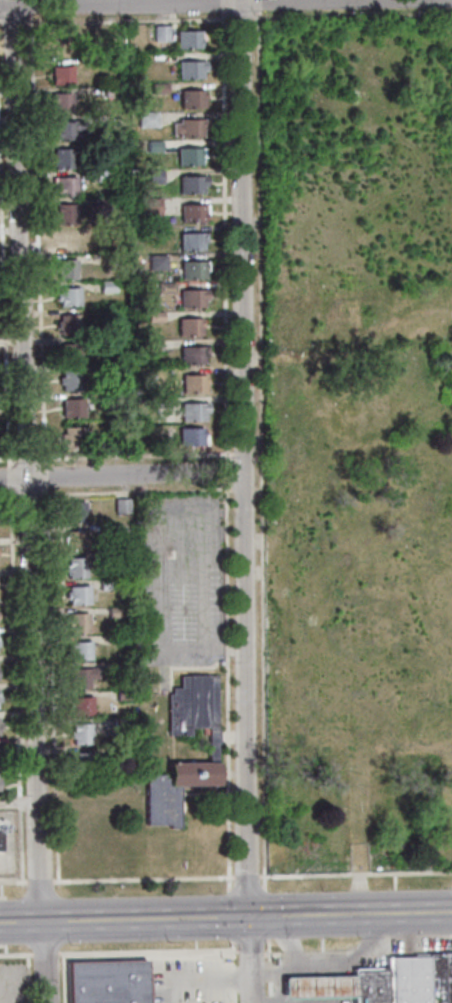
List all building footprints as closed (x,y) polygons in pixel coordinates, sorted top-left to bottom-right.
[(169,41),(155,41),(154,26),(168,26),(169,41)] [(176,32),(200,31),(201,50),(177,50),(176,32)] [(178,62),(206,62),(206,72),(202,72),(202,80),(178,80),(178,62)] [(52,85),(52,67),(72,67),(72,85),(52,85)] [(151,84),(166,83),(166,94),(151,94),(151,84)] [(118,97),(105,97),(105,88),(118,88),(118,97)] [(180,91),(204,91),(204,109),(180,110),(180,91)] [(53,114),(52,94),(70,94),(71,114),(53,114)] [(156,112),(157,127),(139,128),(138,113),(156,112)] [(178,120),(206,120),(206,129),(203,129),(203,138),(179,139),(179,136),(171,137),(171,124),(179,124),(178,120)] [(83,123),(83,130),(74,131),(74,139),(55,140),(54,124),(83,123)] [(161,141),(161,151),(147,151),(147,142),(161,141)] [(176,149),(204,148),(205,158),(200,158),(201,167),(176,167),(176,149)] [(72,168),(54,169),(54,163),(52,163),(51,156),(54,156),(53,150),(71,149),(72,168)] [(161,170),(162,184),(148,184),(148,171),(161,170)] [(110,181),(96,181),(96,172),(109,171),(110,181)] [(178,177),(206,176),(206,187),(202,187),(203,195),(179,195),(178,177)] [(55,178),(74,177),(75,195),(56,196),(56,190),(52,190),(52,183),(55,183),(55,178)] [(109,208),(96,208),(95,198),(109,198),(109,208)] [(146,216),(146,199),(159,198),(160,216),(146,216)] [(55,205),(74,204),(74,224),(56,225),(55,205)] [(181,205),(205,205),(205,224),(181,224),(181,205)] [(79,232),(58,232),(58,251),(79,251),(79,232)] [(179,234),(206,234),(206,243),(203,243),(203,252),(179,253),(179,234)] [(165,270),(153,270),(153,256),(165,255),(165,270)] [(57,261),(75,260),(76,280),(57,280),(57,261)] [(180,262),(204,262),(205,280),(181,280),(180,262)] [(100,282),(115,282),(115,293),(101,293),(100,282)] [(157,283),(174,283),(174,293),(157,294),(157,283)] [(78,287),(79,307),(59,308),(59,301),(55,301),(55,294),(59,294),(59,288),(78,287)] [(180,290),(204,290),(204,309),(180,309),(180,290)] [(162,312),(162,322),(148,323),(148,312),(162,312)] [(60,316),(77,316),(77,335),(60,336),(60,330),(57,330),(57,323),(60,323),(60,316)] [(177,319),(201,319),(202,337),(178,337),(177,319)] [(161,350),(145,351),(145,341),(160,341),(161,350)] [(81,362),(61,362),(60,345),(81,344),(81,362)] [(179,347),(203,347),(204,365),(180,365),(179,347)] [(114,366),(114,375),(98,375),(98,366),(114,366)] [(79,391),(61,391),(60,384),(58,384),(58,379),(60,379),(60,372),(79,371),(79,391)] [(182,375),(206,375),(206,393),(182,394),(182,375)] [(103,393),(119,393),(120,404),(104,404),(103,393)] [(170,407),(156,408),(156,398),(170,397),(170,407)] [(62,400),(82,400),(83,418),(62,418),(62,400)] [(181,404),(207,403),(208,414),(205,414),(205,422),(181,422),(181,404)] [(63,429),(80,428),(81,448),(64,448),(63,429)] [(179,428),(203,428),(203,447),(179,447),(179,428)] [(114,499),(128,499),(128,512),(115,513),(114,499)] [(66,523),(66,517),(63,517),(63,510),(66,510),(65,503),(83,503),(83,513),(82,513),(82,523),(66,523)] [(101,524),(114,524),(114,535),(101,535),(101,524)] [(87,549),(67,550),(66,544),(65,544),(65,538),(66,538),(66,531),(87,531),(87,549)] [(101,565),(101,553),(115,553),(115,564),(101,565)] [(67,579),(67,572),(65,572),(65,567),(67,567),(67,560),(85,559),(86,568),(85,568),(85,579),(67,579)] [(100,591),(100,581),(114,580),(114,590),(100,591)] [(69,605),(68,601),(66,601),(66,593),(68,593),(68,586),(88,585),(88,605),(69,605)] [(109,608),(122,608),(122,618),(109,618),(109,608)] [(86,634),(69,634),(69,629),(67,629),(67,622),(69,622),(69,615),(86,614),(87,624),(86,624),(86,634)] [(129,646),(116,647),(116,636),(129,636),(129,646)] [(90,641),(90,660),(71,660),(70,655),(68,655),(68,649),(70,649),(70,643),(82,643),(82,641),(90,641)] [(117,674),(116,664),(131,663),(131,674),(117,674)] [(71,689),(71,682),(69,682),(69,678),(71,678),(70,669),(96,669),(96,679),(88,679),(88,689),(71,689)] [(216,787),(215,744),(218,744),(218,730),(215,730),(215,676),(179,676),(179,688),(171,688),(171,694),(167,694),(167,736),(189,736),(189,728),(207,728),(208,764),(168,764),(168,780),(163,780),(163,775),(145,775),(145,826),(168,826),(168,829),(179,829),(178,814),(180,810),(181,807),(180,803),(178,800),(178,787),(216,787)] [(131,699),(117,700),(117,691),(130,690),(131,699)] [(92,714),(72,715),(71,697),(92,697),(92,714)] [(114,735),(113,719),(129,719),(129,734),(114,735)] [(90,744),(73,745),(73,739),(70,739),(69,731),(72,731),(72,725),(90,725),(90,744)] [(93,751),(94,771),(74,771),(74,766),(71,766),(71,759),(74,759),(74,754),(86,753),(86,751),(93,751)] [(439,995),(439,1002),(451,1002),(451,953),(428,954),(428,956),(429,996),(439,995)] [(429,996),(428,956),(386,957),(386,967),(388,1002),(429,1002),(429,996)] [(64,961),(65,1002),(144,1002),(142,959),(64,961)] [(384,966),(385,1002),(351,1002),(349,967),(384,966)] [(353,975),(282,977),(282,996),(353,995),(353,975)]
